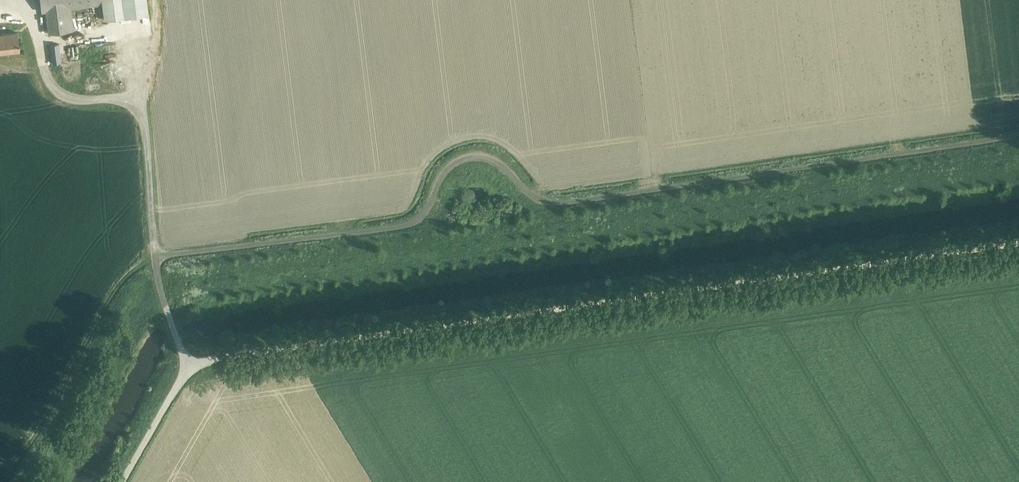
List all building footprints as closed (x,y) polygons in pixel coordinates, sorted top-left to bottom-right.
[(102,5),(103,5),(105,21),(148,15),(146,0),(40,0),(42,13),(46,12),(48,34),(73,31),(70,9),(102,5)] [(19,51),(17,33),(0,35),(0,54),(19,51)] [(52,64),(61,63),(58,45),(50,46),(52,64)]
